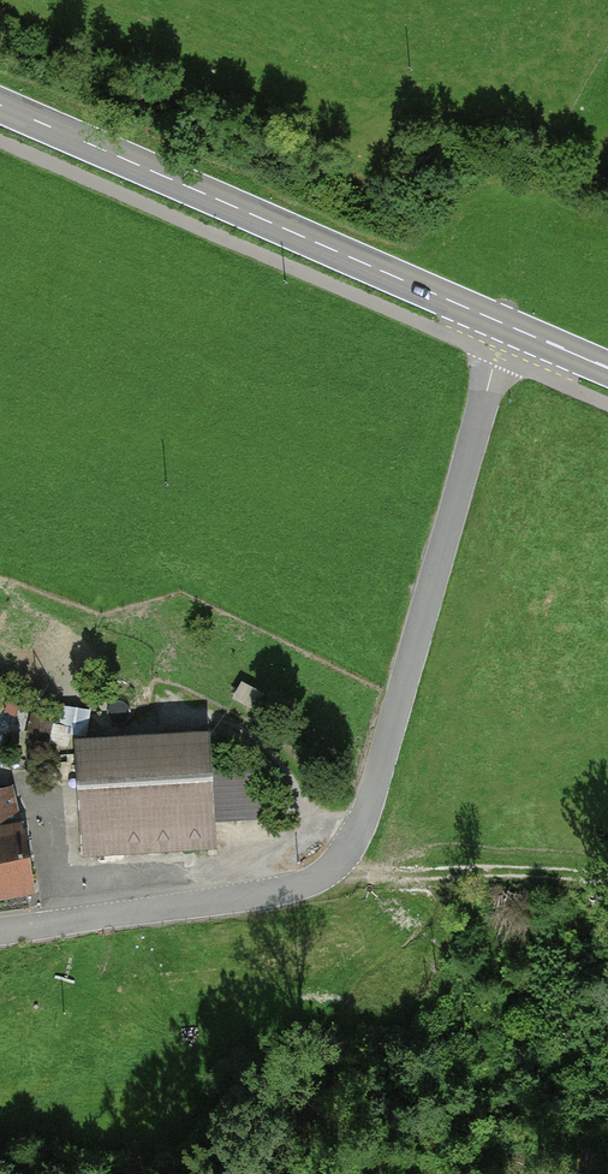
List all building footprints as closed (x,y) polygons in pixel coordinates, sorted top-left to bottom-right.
[(73,742),(80,861),(214,853),(207,734),(73,742)] [(14,786),(0,788),(0,895),(28,891),(14,786)]
